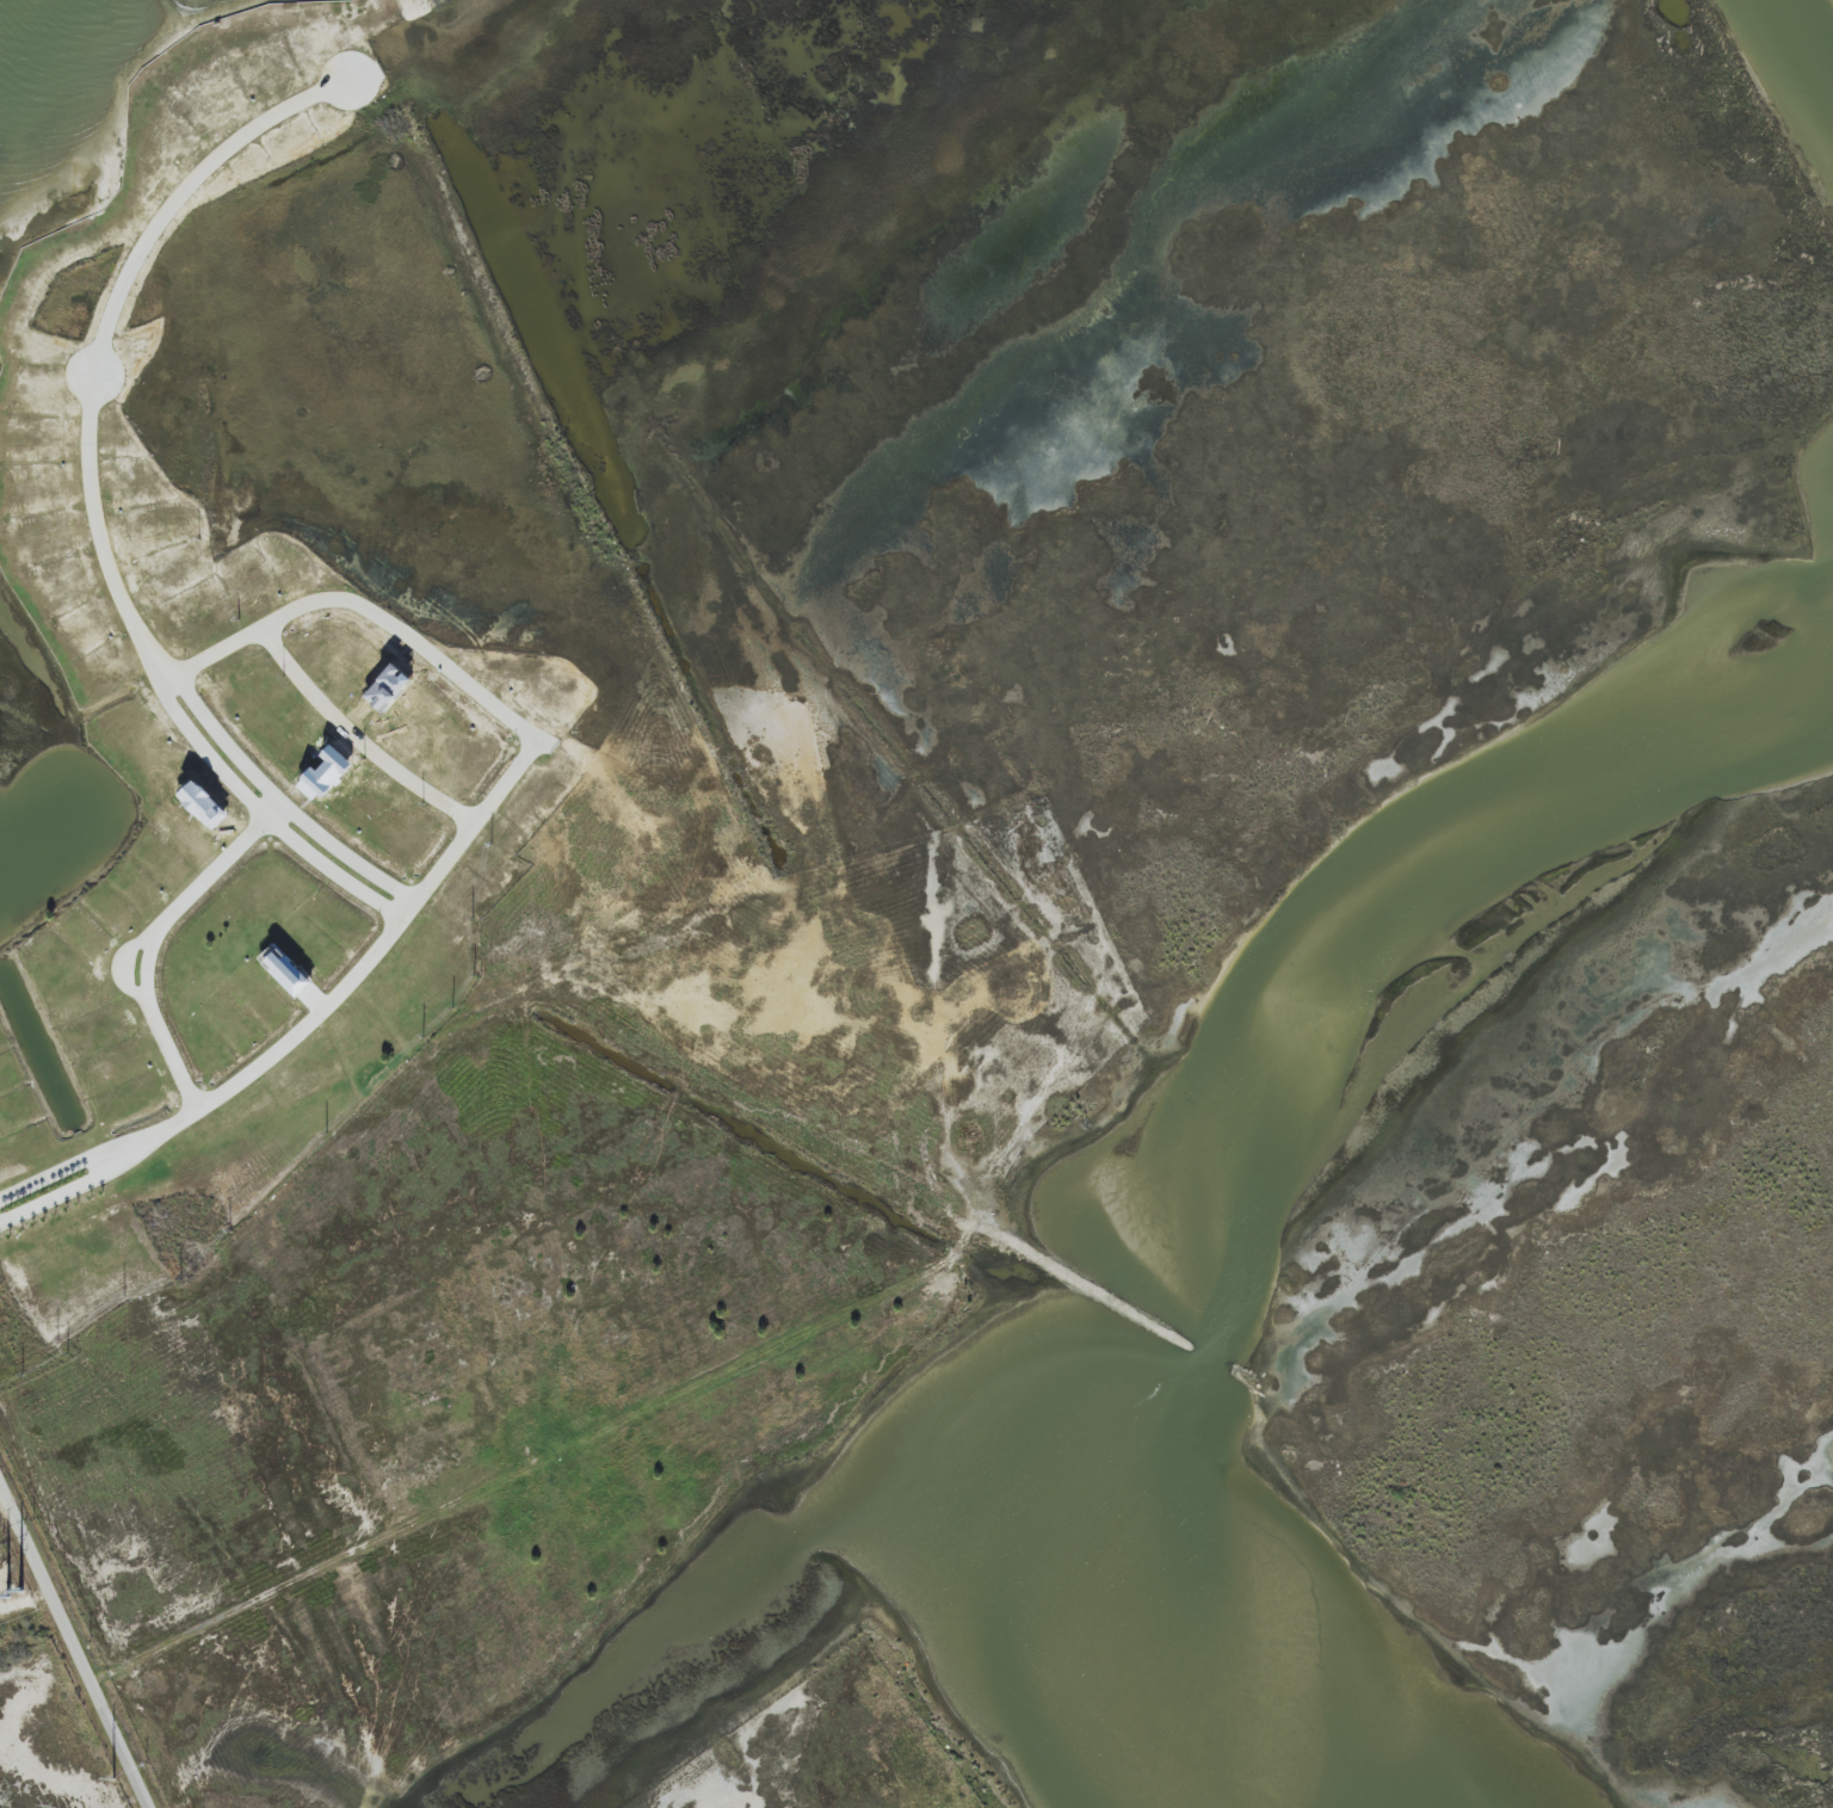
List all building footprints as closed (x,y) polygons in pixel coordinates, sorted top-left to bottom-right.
[(299,785),(319,804),(356,765),(333,744),(323,756),(329,761),(320,771),(316,767),(299,785)]
